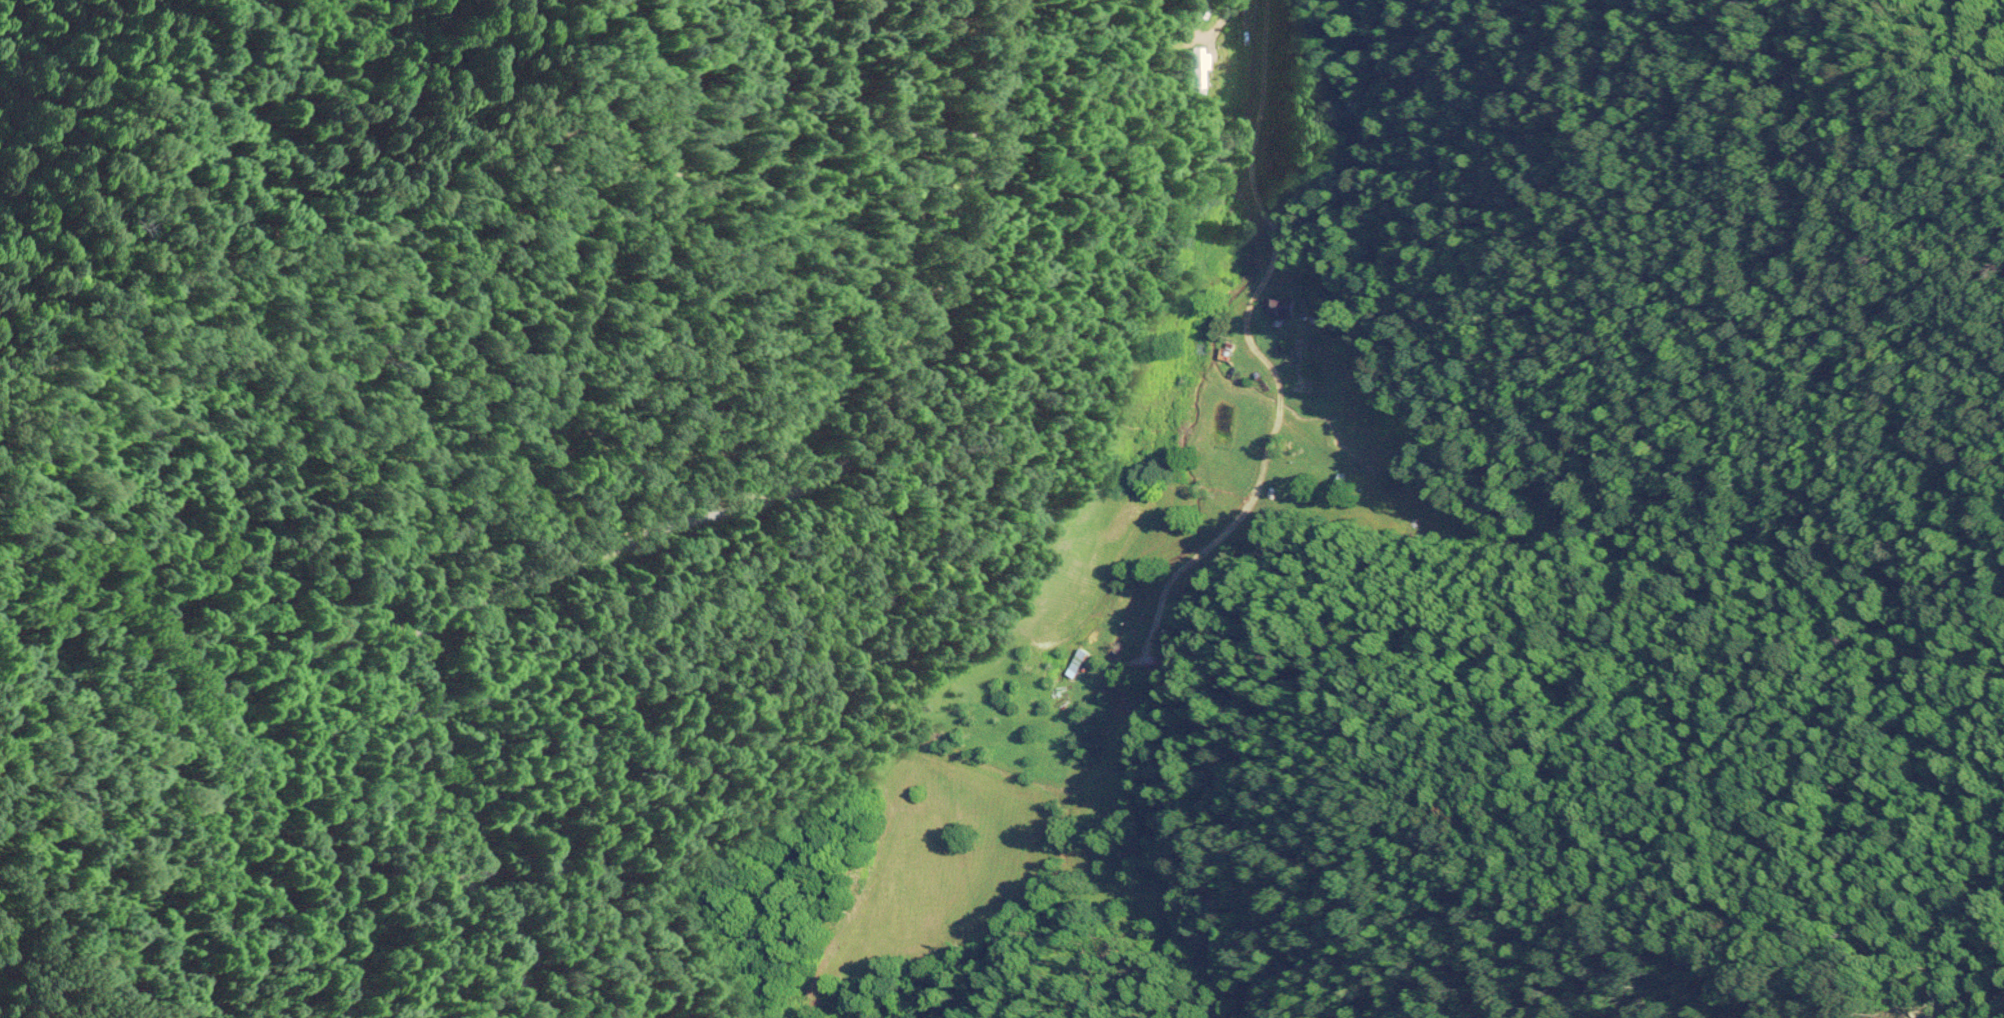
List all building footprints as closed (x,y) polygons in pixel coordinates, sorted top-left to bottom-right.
[(1065,673),(1075,678),(1089,651),(1080,646),(1065,673)]
